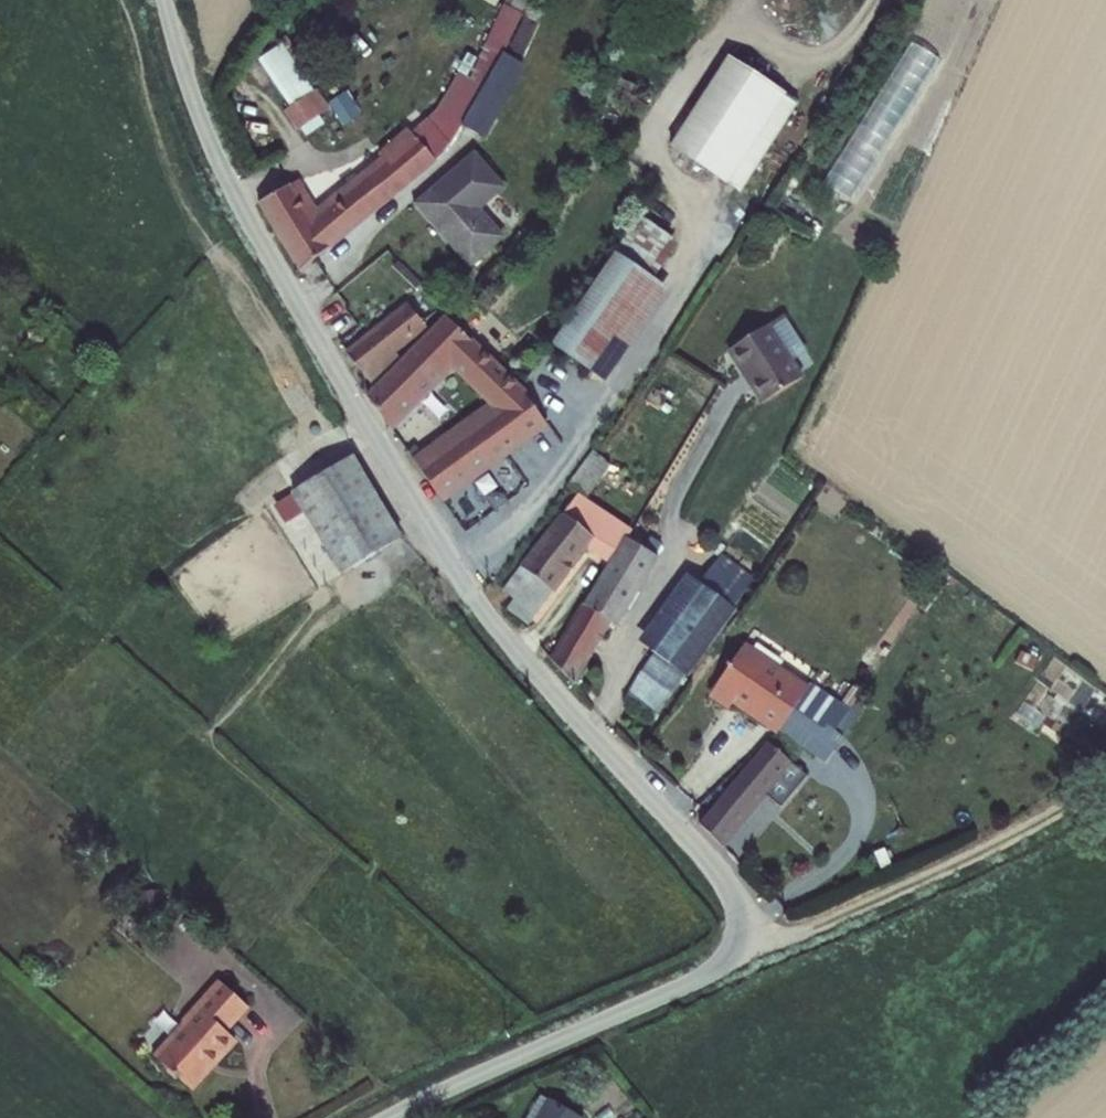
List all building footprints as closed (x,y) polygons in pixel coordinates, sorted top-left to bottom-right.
[(260,55),(301,125),(333,106),(292,37),(260,55)] [(909,43),(878,118),(901,127),(931,52),(909,43)] [(721,49),(660,139),(736,182),(793,91),(721,49)] [(492,104),(471,91),(442,128),(466,144),(492,104)] [(399,123),(370,146),(376,154),(404,131),(423,155),(437,136),(418,114),(402,127),(399,123)] [(246,129),(258,147),(281,132),(270,115),(246,129)] [(856,202),(883,141),(856,129),(829,189),(856,202)] [(281,182),(255,199),(288,265),(423,155),(404,131),(376,154),(301,213),(296,204),(281,182)] [(660,139),(658,143),(733,186),(736,182),(660,139)] [(370,146),(296,204),(301,213),(376,154),(370,146)] [(490,239),(461,204),(486,182),(460,150),(435,171),(447,185),(429,197),(451,226),(437,237),(459,265),(490,239)] [(435,171),(403,197),(437,237),(451,226),(429,197),(447,185),(435,171)] [(621,213),(533,323),(571,353),(659,241),(621,213)] [(401,299),(340,350),(363,379),(397,350),(393,345),(421,323),(401,299)] [(759,317),(720,341),(753,395),(793,371),(759,317)] [(366,384),(355,392),(381,419),(443,362),(474,391),(490,407),(415,469),(430,492),(529,402),(441,319),(366,384)] [(474,391),(403,451),(415,469),(490,407),(474,391)] [(583,442),(558,475),(573,486),(598,453),(583,442)] [(392,535),(346,454),(286,488),(333,569),(392,535)] [(580,489),(573,499),(615,529),(620,516),(580,489)] [(523,571),(499,604),(521,622),(579,546),(600,560),(543,663),(567,678),(601,612),(610,616),(646,549),(615,529),(573,499),(567,494),(515,565),(523,571)] [(652,650),(619,696),(651,717),(728,599),(678,568),(631,636),(652,650)] [(735,639),(695,689),(722,706),(730,697),(762,720),(795,679),(735,639)] [(838,715),(830,708),(835,701),(798,674),(795,679),(762,720),(764,725),(778,735),(798,707),(811,716),(794,745),(811,756),(838,715)] [(767,733),(691,822),(713,844),(787,749),(767,733)] [(181,1024),(148,1062),(187,1094),(234,1040),(223,1029),(243,1005),(214,979),(178,1020),(181,1024)] [(576,1102),(538,1080),(522,1107),(529,1110),(524,1117),(566,1117),(576,1102)] [(522,1107),(516,1117),(524,1117),(529,1110),(522,1107)]
